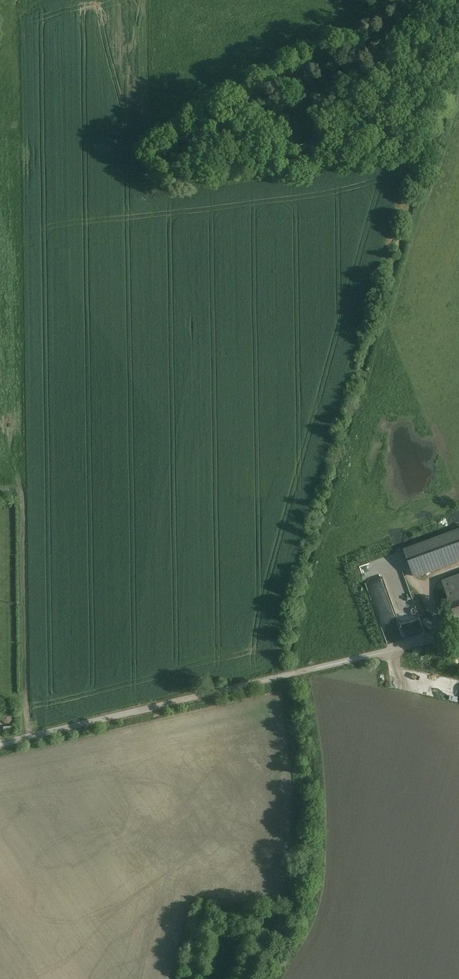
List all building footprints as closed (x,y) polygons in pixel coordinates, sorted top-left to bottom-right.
[(406,550),(415,577),(458,561),(458,531),(406,550)] [(442,582),(456,621),(458,620),(458,575),(442,582)] [(1,721),(5,724),(9,724),(11,720),(11,717),(8,714),(4,715),(1,718),(1,721)]
